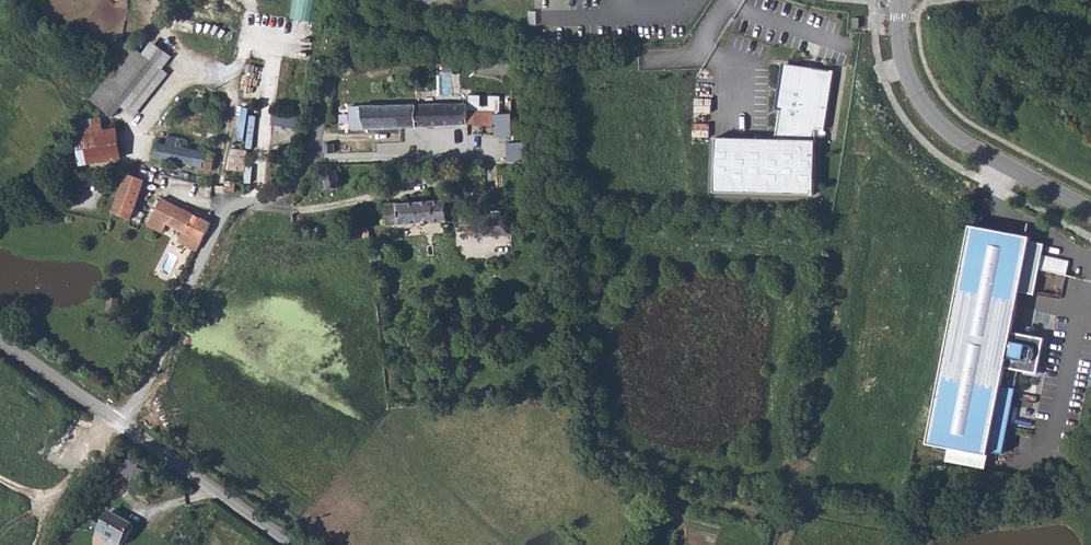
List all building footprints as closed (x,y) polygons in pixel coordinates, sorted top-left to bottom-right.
[(123,57),(116,66),(122,98),(141,70),(123,57)] [(782,62),(782,66),(811,75),(813,67),(782,62)] [(715,192),(814,194),(816,140),(811,140),(813,128),(816,128),(824,130),(834,70),(813,67),(811,75),(782,66),(775,109),(780,109),(775,139),(717,137),(715,192)] [(400,105),(401,127),(456,125),(454,103),(400,105)] [(454,103),(456,125),(499,126),(500,135),(511,135),(511,113),(494,113),(493,110),(468,110),(468,103),(454,103)] [(356,105),(359,128),(401,127),(400,105),(356,105)] [(105,118),(75,122),(81,165),(120,160),(116,131),(107,132),(105,118)] [(154,143),(152,159),(181,164),(181,169),(190,170),(191,166),(200,168),(200,170),(211,172),(214,154),(188,148),(188,140),(168,136),(167,145),(154,143)] [(475,144),(475,149),(476,153),(484,153),(484,152),(483,144),(475,144)] [(483,144),(484,152),(494,151),(494,144),(483,144)] [(323,145),(323,162),(325,163),(326,165),(335,165),(334,145),(323,145)] [(325,175),(329,191),(341,188),(336,172),(334,172),(332,168),(327,169),(326,174),(325,175)] [(124,183),(112,212),(138,222),(141,214),(133,210),(145,181),(138,178),(125,173),(122,173),(121,178),(124,179),(124,183)] [(224,181),(225,191),(236,191),(236,182),(224,181)] [(180,242),(199,251),(210,222),(161,199),(148,227),(163,233),(167,225),(184,232),(180,242)] [(388,204),(390,225),(449,219),(448,200),(388,204)] [(973,209),(928,442),(989,454),(989,450),(1003,453),(1020,369),(1038,373),(1045,337),(1032,335),(1027,334),(1018,332),(1020,319),(1015,318),(1020,291),(1034,294),(1039,269),(1066,275),(1069,261),(1042,255),(1044,244),(1030,241),(1030,236),(981,227),(984,211),(973,209)] [(492,217),(492,226),(512,224),(512,216),(492,217)] [(363,228),(363,239),(369,239),(369,234),(388,231),(388,225),(363,228)] [(112,293),(111,311),(122,311),(123,293),(112,293)] [(989,454),(951,446),(947,460),(968,464),(969,457),(987,461),(989,454)] [(121,469),(138,477),(143,465),(127,457),(121,469)] [(97,531),(118,544),(130,526),(109,513),(97,531)]
